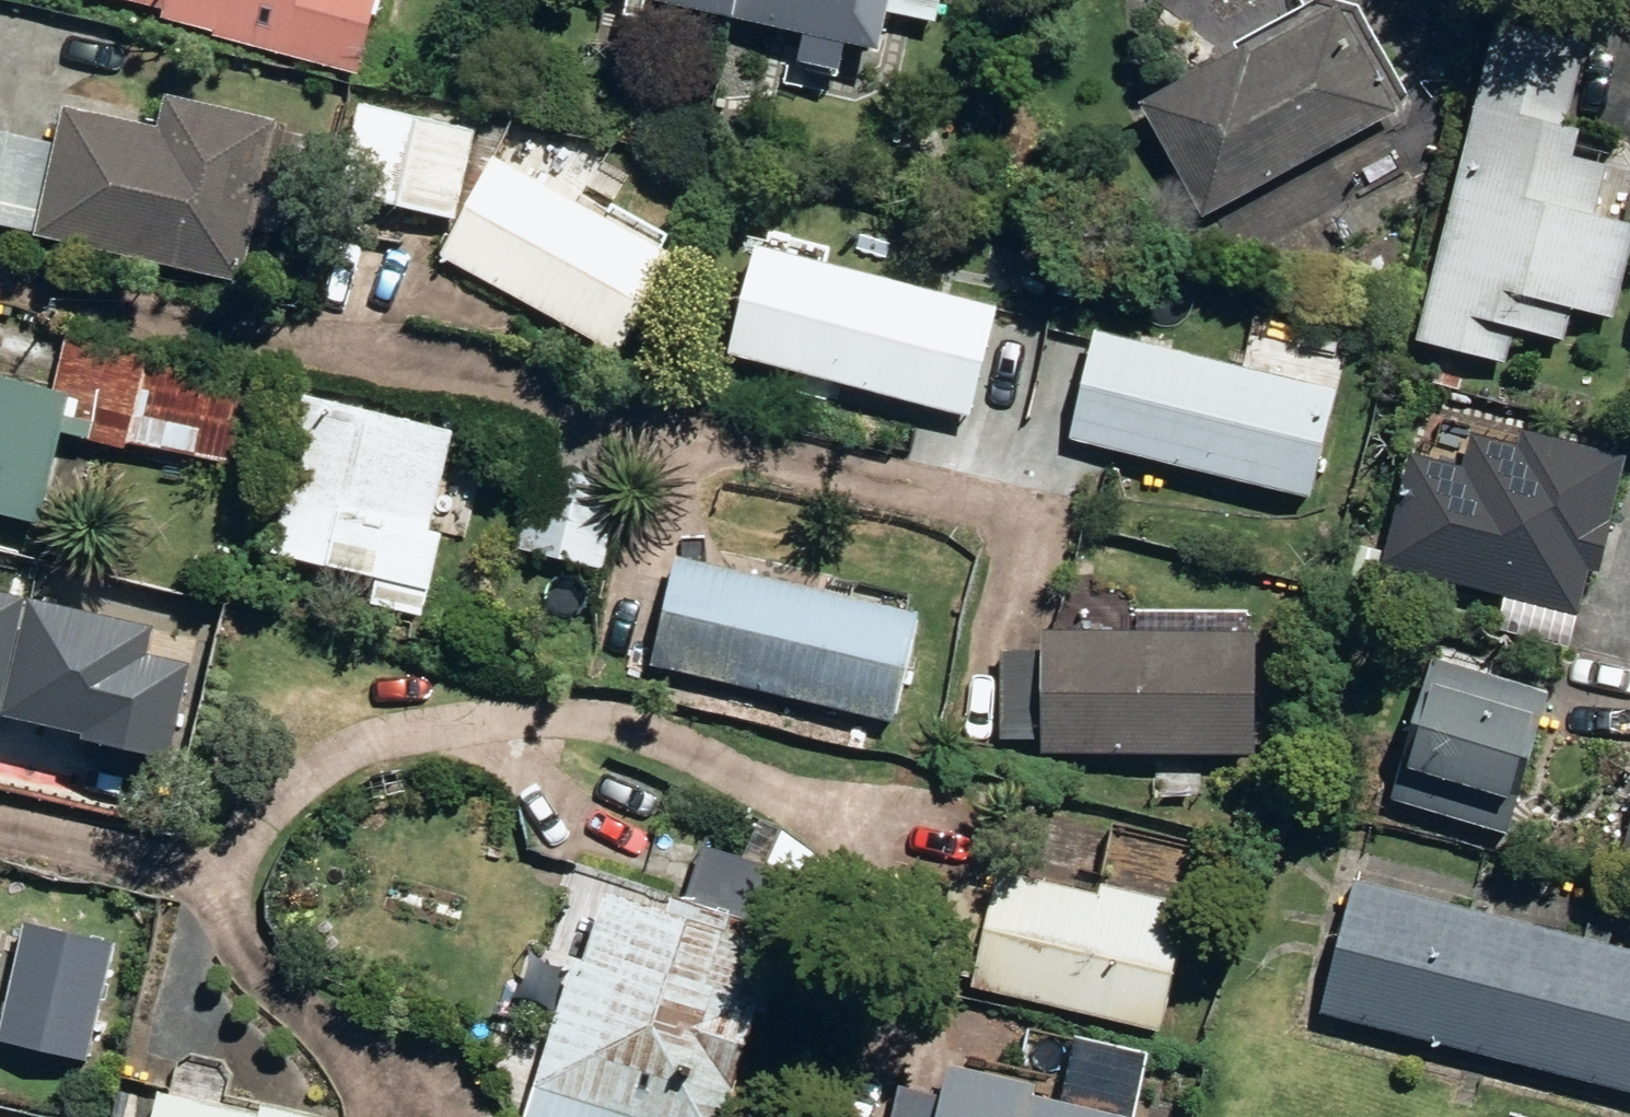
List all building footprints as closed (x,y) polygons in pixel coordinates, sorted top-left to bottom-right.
[(351,78),(371,0),(78,0),(207,33),(206,40),(351,78)] [(713,23),(719,0),(617,0),(713,23)] [(713,23),(866,56),(879,0),(719,0),(713,23)] [(886,27),(913,33),(918,7),(890,2),(886,27)] [(1130,103),(1196,220),(1389,114),(1330,7),(1236,58),(1230,48),(1130,103)] [(1498,365),(1507,328),(1559,342),(1566,313),(1606,322),(1629,226),(1589,218),(1601,169),(1564,160),(1569,135),(1554,131),(1570,65),(1484,43),(1408,344),(1498,365)] [(25,239),(232,285),(267,125),(152,99),(145,130),(54,109),(25,239)] [(332,199),(447,222),(466,129),(351,106),(332,199)] [(432,256),(608,351),(661,252),(486,158),(432,256)] [(1336,189),(1356,193),(1368,178),(1361,159),(1341,160),(1331,173),(1336,189)] [(715,355),(957,419),(985,312),(744,248),(715,355)] [(1061,442),(1303,502),(1331,394),(1087,334),(1061,442)] [(31,523),(51,436),(118,453),(121,443),(223,468),(243,384),(57,338),(43,398),(0,388),(0,515),(31,523)] [(263,556),(419,592),(431,538),(417,534),(441,433),(292,398),(270,493),(278,494),(263,556)] [(1380,569),(1573,617),(1584,574),(1590,575),(1604,522),(1596,519),(1613,456),(1532,435),(1525,464),(1471,450),(1463,479),(1406,464),(1380,569)] [(512,552),(595,570),(613,484),(530,466),(512,552)] [(25,555),(52,559),(54,539),(28,536),(25,555)] [(642,667),(886,727),(912,617),(669,559),(642,667)] [(1031,754),(1243,757),(1246,637),(1033,634),(1033,652),(995,651),(994,725),(1031,726),(1031,754)] [(1378,795),(1496,833),(1537,699),(1421,661),(1378,795)] [(1629,867),(1629,795),(1615,864),(1629,867)] [(955,990),(1148,1034),(1192,849),(1105,828),(1088,899),(982,874),(955,990)] [(1629,1096),(1629,956),(1599,948),(1604,930),(1580,925),(1576,941),(1486,917),(1488,907),(1470,902),(1467,913),(1348,880),(1314,1011),(1629,1096)] [(92,1077),(126,919),(9,893),(0,937),(0,1058),(92,1077)] [(747,1014),(755,1017),(774,953),(708,932),(712,918),(662,903),(658,917),(590,896),(571,964),(562,962),(525,1088),(534,1091),(526,1116),(715,1116),(747,1014)] [(1129,1108),(940,1063),(927,1116),(1127,1116),(1129,1108)] [(215,1112),(222,1076),(179,1067),(171,1103),(145,1096),(140,1116),(239,1116),(215,1112)]
